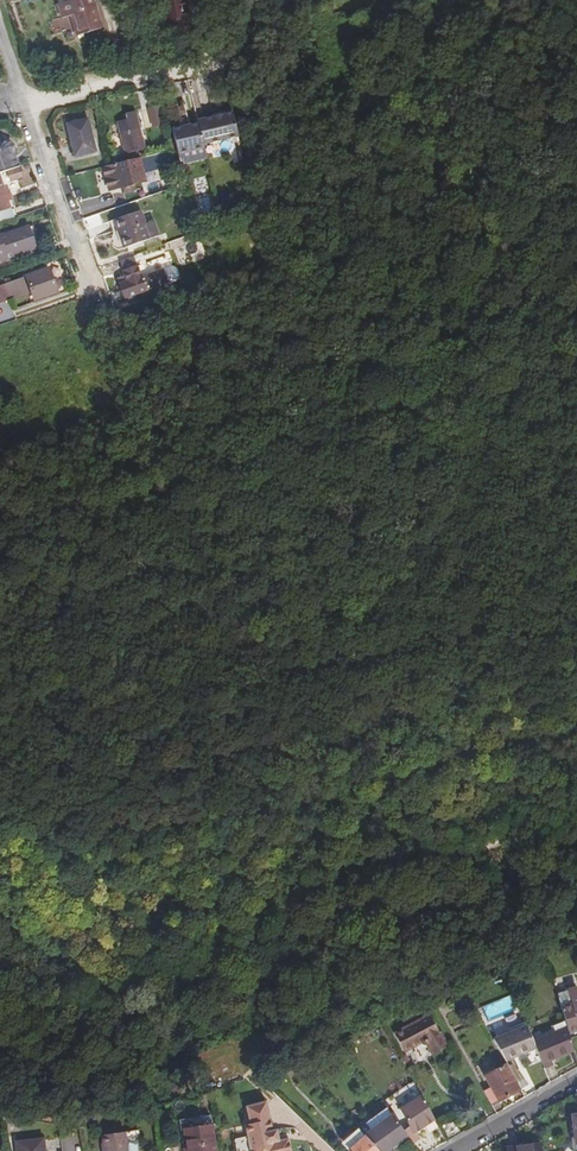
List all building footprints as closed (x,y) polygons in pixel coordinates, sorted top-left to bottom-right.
[(91,0),(63,0),(64,3),(56,5),(61,20),(69,17),(76,37),(100,29),(91,0)] [(187,0),(161,0),(168,29),(193,23),(187,0)] [(142,141),(134,105),(124,106),(125,112),(117,115),(124,145),(142,141)] [(198,124),(173,131),(179,155),(205,148),(204,145),(228,139),(238,137),(233,113),(197,121),(198,124)] [(93,148),(87,121),(67,126),(74,153),(93,148)] [(237,153),(234,138),(228,139),(232,154),(237,153)] [(134,149),(109,158),(102,161),(110,183),(120,179),(123,185),(134,181),(132,175),(142,172),(139,162),(169,152),(166,139),(134,149)] [(19,168),(16,158),(13,155),(15,148),(10,141),(6,141),(0,144),(0,175),(19,168)] [(21,169),(11,173),(14,182),(25,178),(21,169)] [(12,206),(3,178),(0,179),(0,211),(12,206)] [(15,216),(12,206),(0,211),(0,220),(1,222),(15,216)] [(145,221),(139,207),(118,214),(124,233),(121,234),(125,244),(158,231),(154,219),(145,221)] [(37,232),(34,223),(8,232),(4,233),(2,230),(0,231),(0,262),(12,257),(11,253),(15,251),(16,254),(38,245),(34,233),(37,232)] [(140,274),(132,251),(119,256),(127,276),(121,278),(127,293),(178,274),(175,262),(140,274)] [(28,277),(34,290),(37,300),(58,292),(58,290),(62,288),(59,280),(55,282),(51,269),(28,277)] [(24,293),(34,290),(28,277),(20,280),(24,293)] [(24,293),(20,280),(0,287),(0,301),(24,293)] [(561,999),(567,1021),(570,1031),(576,1029),(576,988),(571,990),(572,996),(561,999)] [(457,1004),(469,998),(465,991),(453,997),(457,1004)] [(407,1023),(420,1016),(417,1009),(404,1015),(407,1023)] [(435,1053),(449,1045),(431,1013),(396,1032),(406,1050),(422,1041),(427,1044),(430,1043),(435,1053)] [(570,1031),(567,1021),(554,1025),(556,1033),(535,1042),(538,1049),(545,1066),(554,1063),(553,1058),(575,1049),(570,1031)] [(535,1042),(529,1025),(494,1038),(506,1060),(538,1049),(535,1042)] [(492,1086),(486,1090),(493,1104),(521,1089),(507,1062),(486,1074),(492,1086)] [(437,1119),(424,1096),(402,1108),(411,1126),(415,1132),(417,1130),(437,1119)] [(291,1137),(281,1139),(279,1127),(275,1128),(267,1099),(247,1104),(251,1123),(246,1124),(253,1150),(294,1150),(291,1137)] [(394,1113),(388,1106),(371,1119),(376,1126),(394,1113)] [(394,1113),(376,1126),(366,1133),(367,1135),(381,1150),(386,1150),(408,1134),(406,1130),(394,1113)] [(184,1119),(186,1128),(212,1123),(211,1115),(184,1119)] [(371,1119),(360,1126),(361,1127),(366,1133),(376,1126),(371,1119)] [(186,1128),(189,1150),(216,1150),(212,1123),(186,1128)] [(415,1132),(411,1126),(406,1130),(408,1134),(413,1141),(420,1138),(417,1130),(415,1132)] [(366,1133),(361,1127),(344,1141),(350,1149),(367,1135),(366,1133)] [(126,1131),(103,1134),(106,1150),(129,1150),(126,1131)] [(367,1135),(350,1149),(352,1150),(381,1150),(367,1135)] [(41,1141),(15,1145),(16,1150),(42,1150),(41,1141)]
